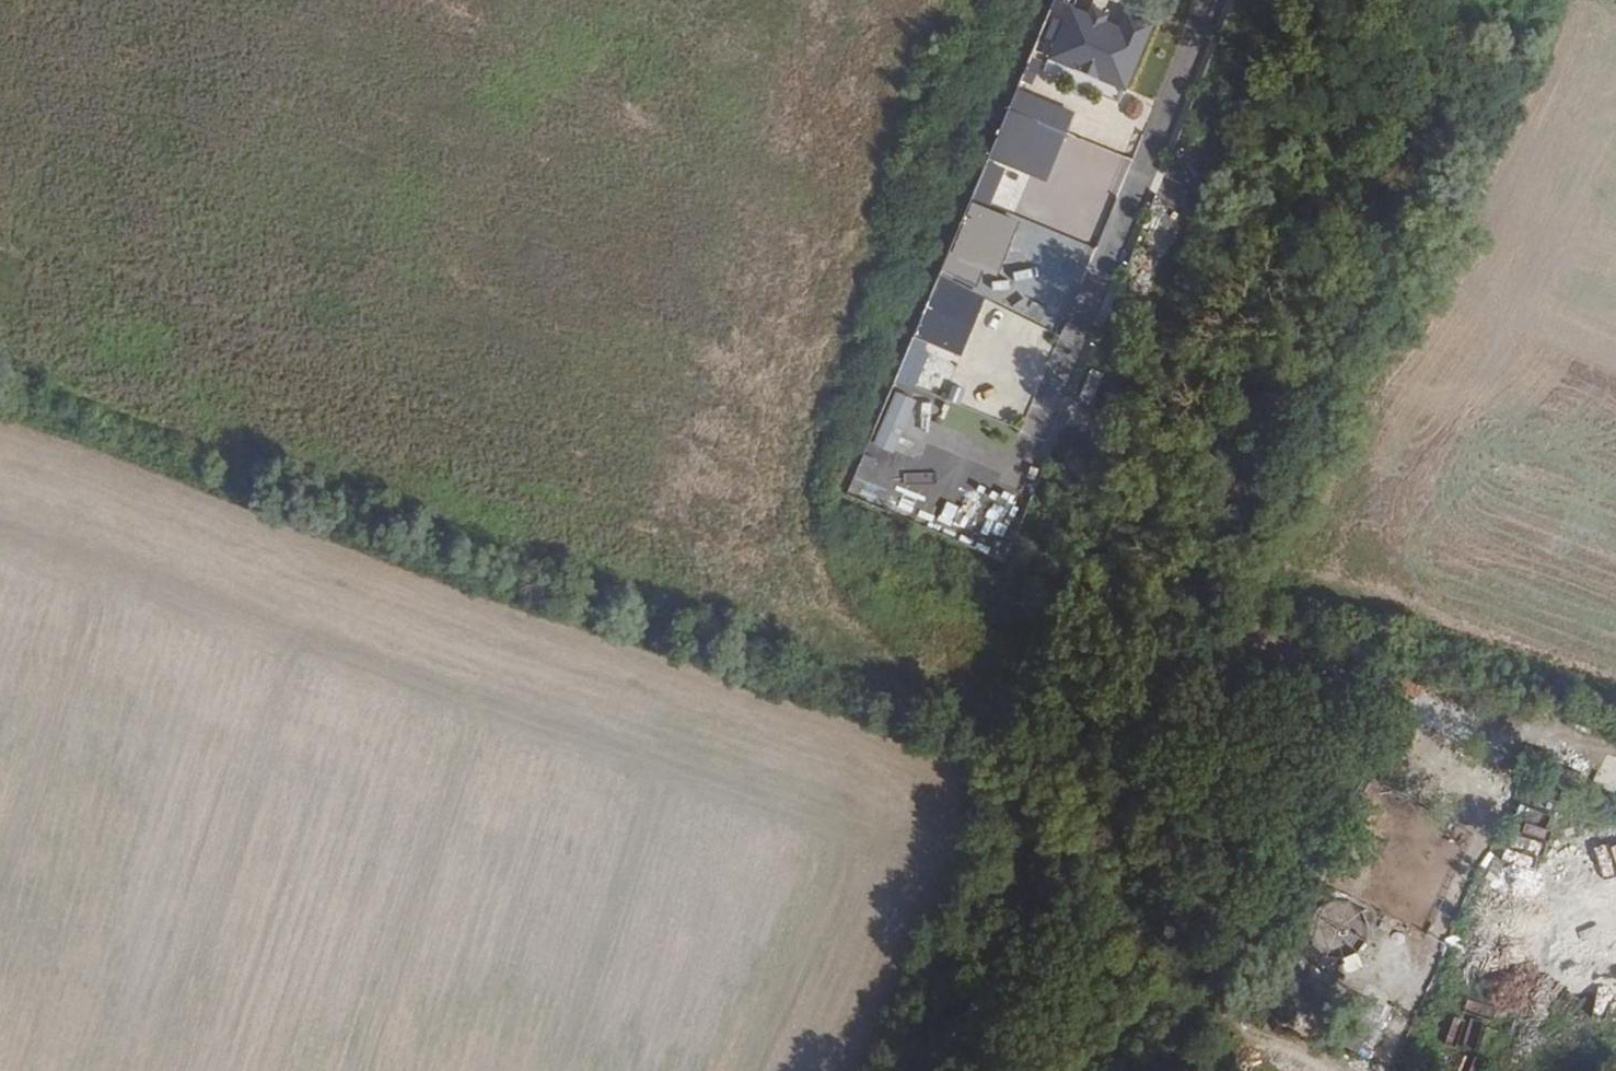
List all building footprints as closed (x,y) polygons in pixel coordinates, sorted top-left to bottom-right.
[(1042,61),(1062,13),(1051,7),(986,162),(1023,176),(1067,71),(1042,61)] [(1070,19),(1065,36),(1099,49),(1105,33),(1070,19)] [(1094,404),(1102,373),(1087,369),(1079,400),(1094,404)] [(1497,862),(1493,874),(1518,882),(1522,870),(1497,862)]
